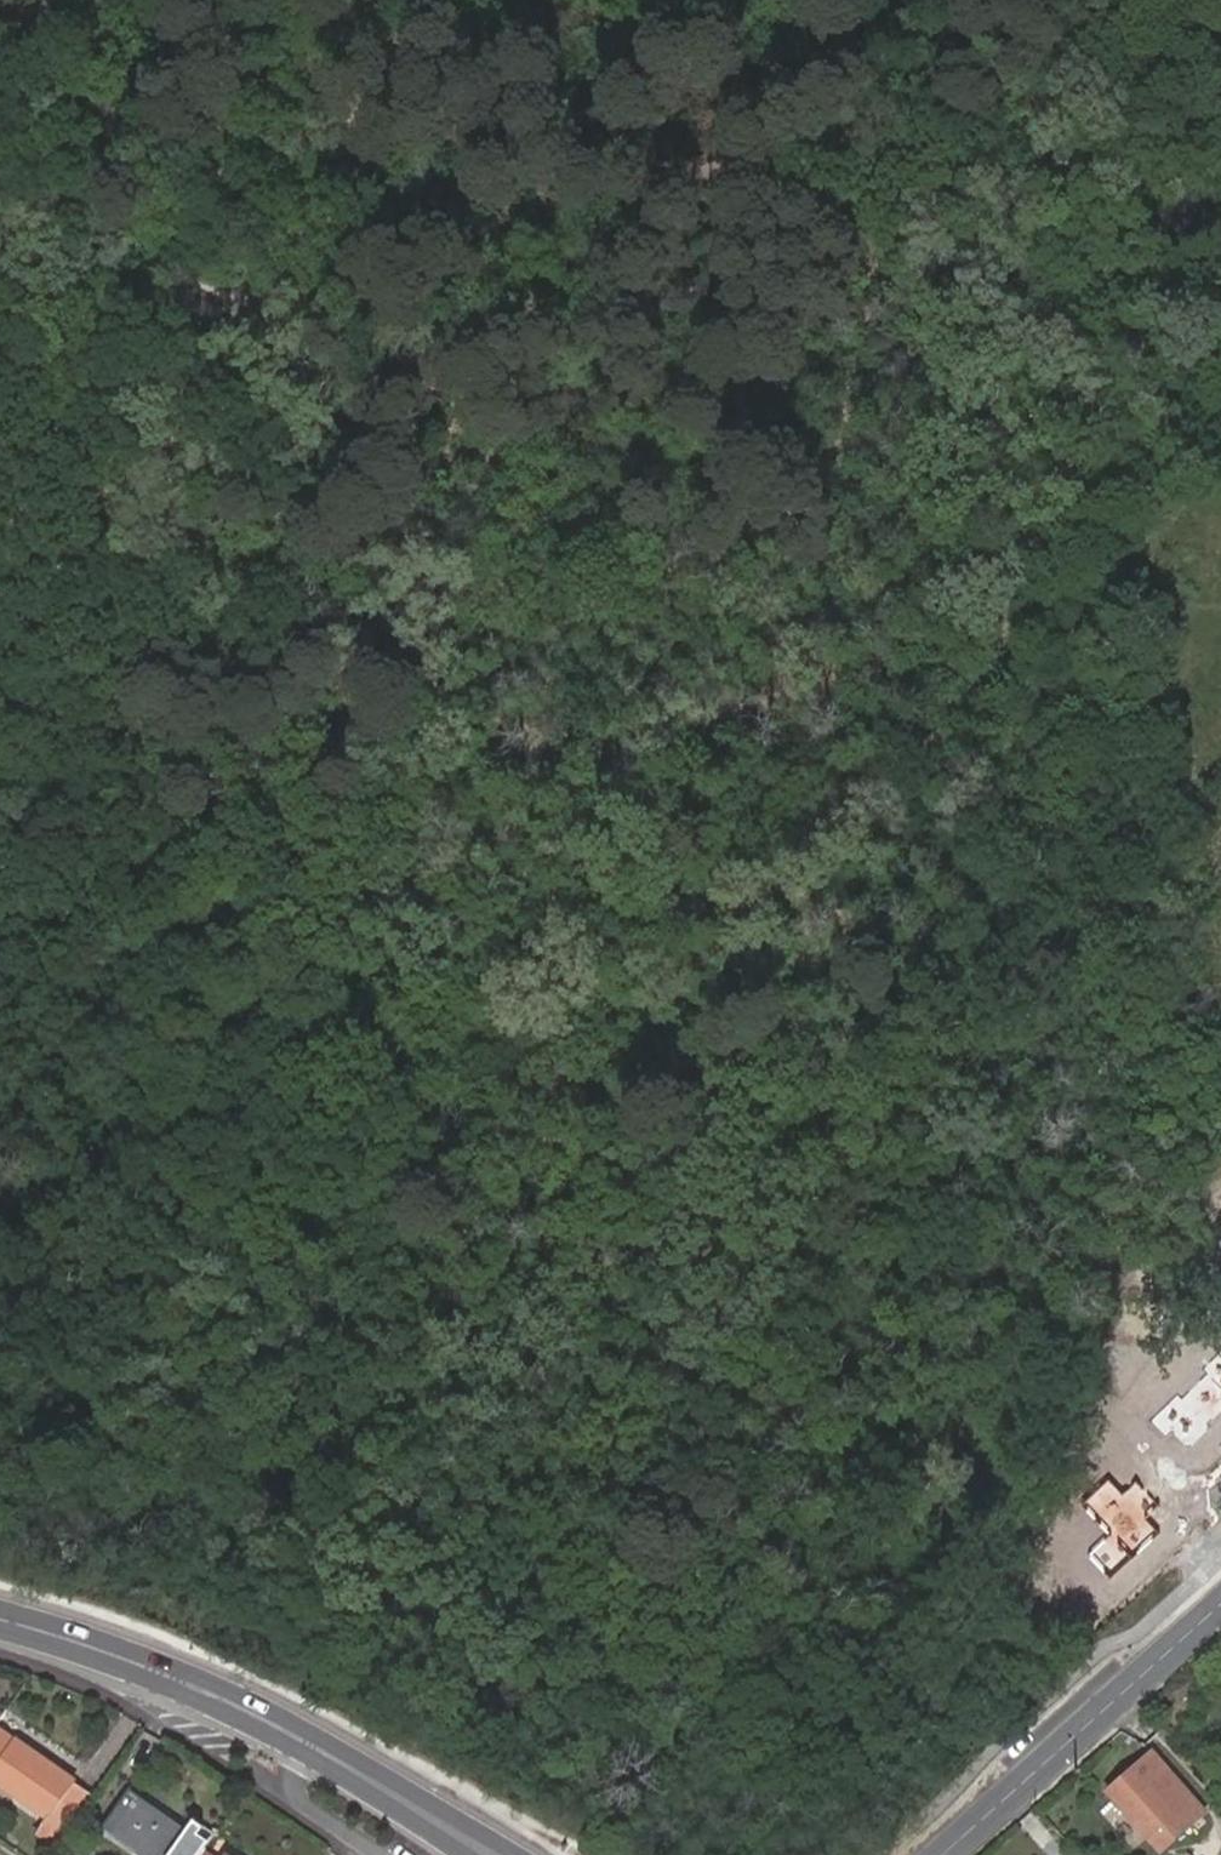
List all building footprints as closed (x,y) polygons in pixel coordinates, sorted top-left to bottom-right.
[(1144,1407),(1192,1466),(1220,1442),(1220,1346),(1144,1407)] [(1110,1581),(1166,1535),(1115,1473),(1059,1518),(1110,1581)] [(48,1818),(37,1834),(53,1845),(88,1794),(75,1785),(76,1782),(57,1769),(53,1774),(32,1758),(35,1753),(16,1740),(15,1742),(0,1732),(0,1784),(48,1818)] [(57,1769),(35,1753),(32,1758),(53,1774),(57,1769)] [(1204,1811),(1155,1753),(1111,1792),(1161,1850),(1204,1811)] [(204,1850),(184,1835),(187,1831),(169,1817),(166,1822),(146,1808),(149,1803),(131,1791),(103,1829),(142,1854),(201,1854),(204,1850)] [(169,1817),(149,1803),(146,1808),(166,1822),(169,1817)] [(204,1850),(211,1841),(200,1834),(205,1828),(195,1820),(187,1831),(184,1835),(204,1850)]
